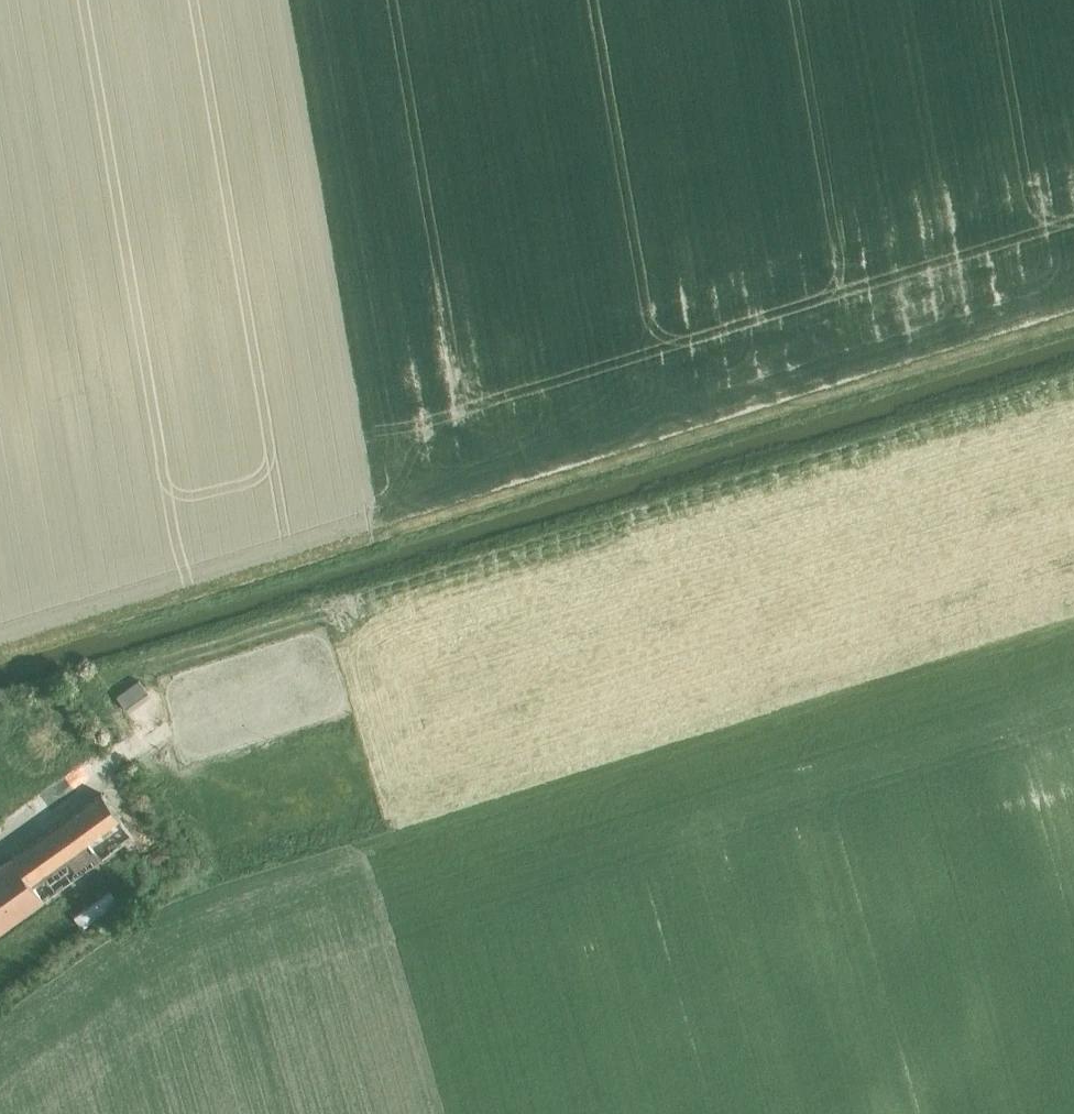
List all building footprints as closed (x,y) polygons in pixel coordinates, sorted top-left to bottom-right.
[(115,697),(127,713),(149,697),(137,680),(115,697)] [(131,838),(100,794),(0,865),(0,932),(131,838)]
